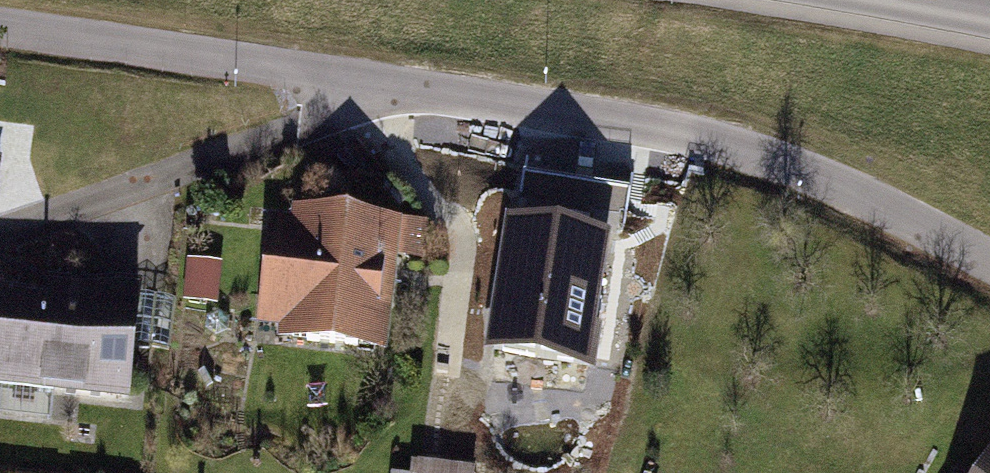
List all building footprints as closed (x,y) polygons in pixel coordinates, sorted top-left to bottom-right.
[(0,157),(0,202),(4,203),(11,158),(0,157)] [(614,180),(508,166),(501,216),(521,219),(515,258),(602,270),(614,180)] [(575,298),(569,344),(634,351),(679,201),(646,191),(613,302),(575,298)] [(283,322),(281,340),(391,351),(400,257),(427,260),(431,219),(295,205),(293,217),(269,214),(258,320),(283,322)] [(209,269),(192,267),(190,289),(208,290),(209,269)] [(134,394),(138,349),(168,352),(173,300),(144,297),(145,283),(50,274),(48,288),(0,284),(0,391),(49,396),(50,386),(134,394)] [(420,459),(419,472),(397,470),(397,472),(479,472),(480,464),(420,459)]
